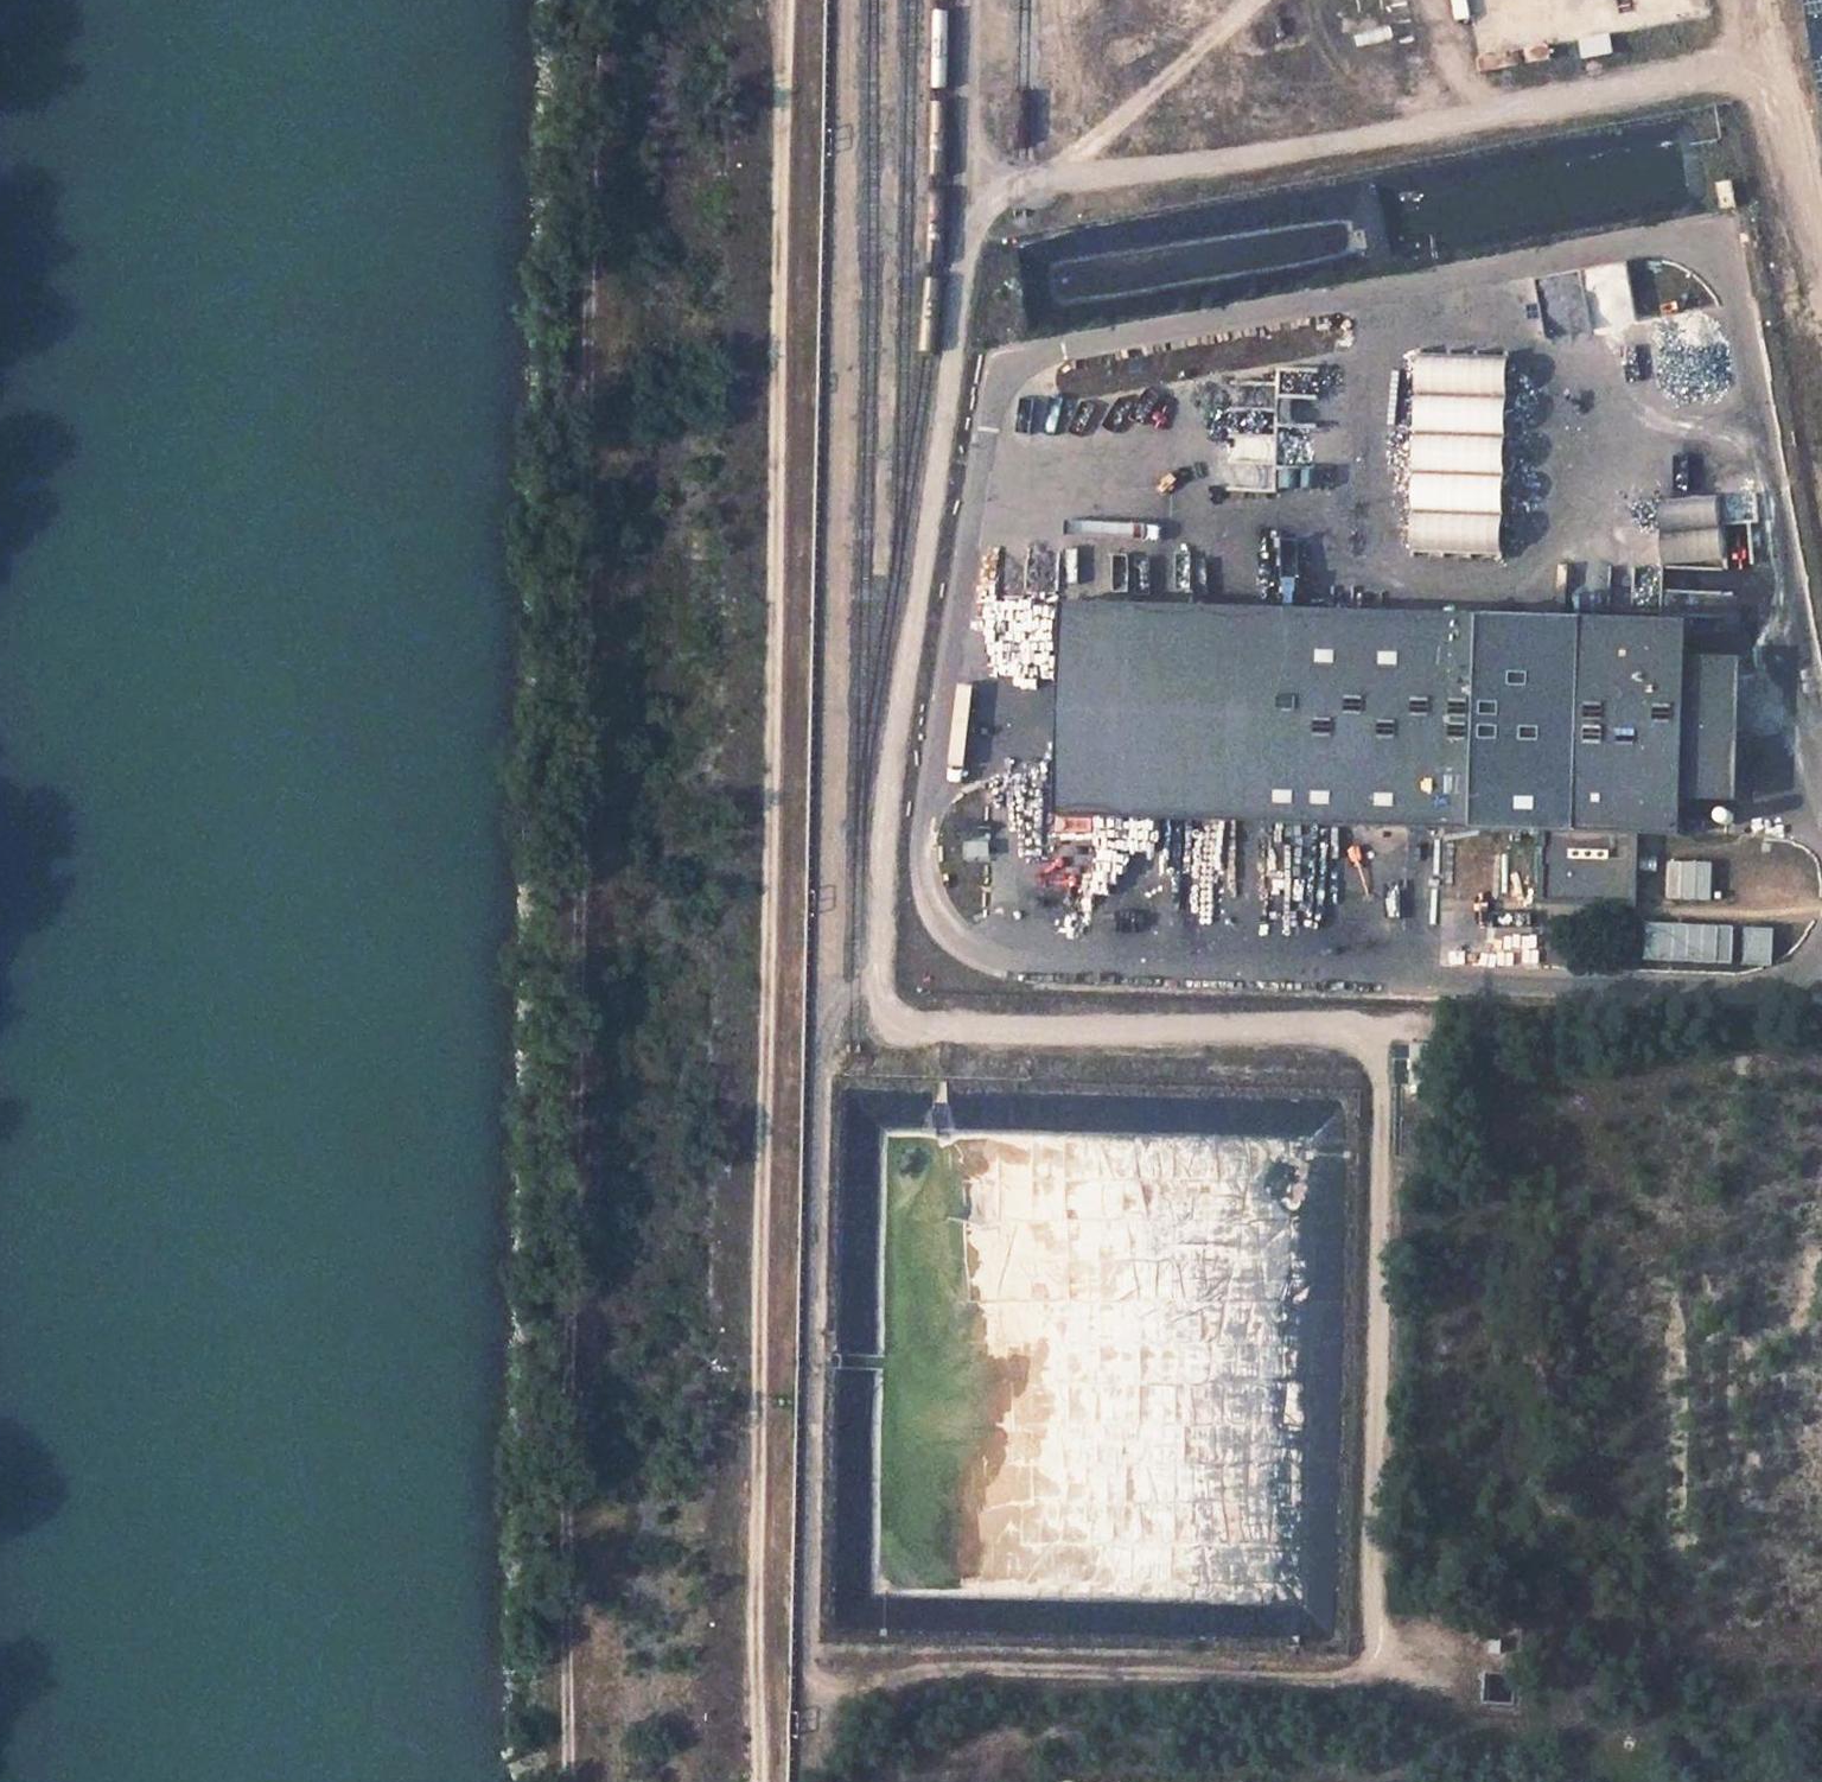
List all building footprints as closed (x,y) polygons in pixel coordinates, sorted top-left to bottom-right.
[(1821,62),(1821,0),(1810,0),(1821,62)] [(1505,551),(1507,356),(1415,355),(1413,550),(1505,551)] [(1659,498),(1662,563),(1721,560),(1718,495),(1659,498)] [(1696,623),(1064,603),(1060,808),(1543,829),(1536,901),(1633,903),(1639,833),(1690,833),(1690,801),(1742,804),(1748,660),(1693,657),(1696,623)] [(1731,958),(1732,924),(1648,922),(1647,956),(1731,958)]
